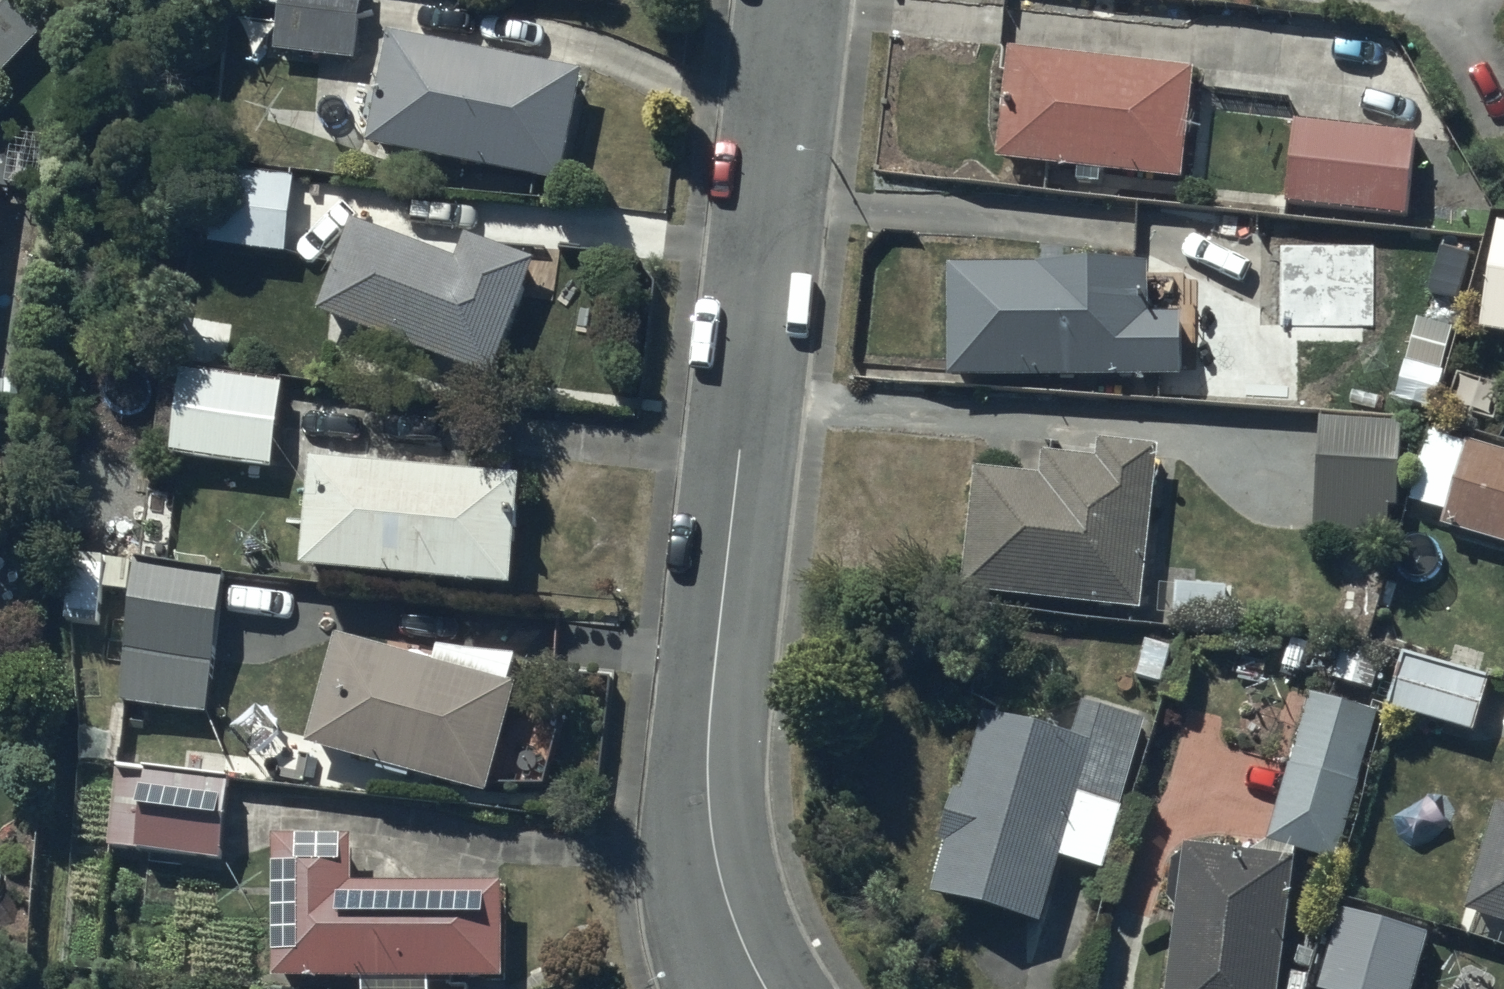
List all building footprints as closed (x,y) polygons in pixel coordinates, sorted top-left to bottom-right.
[(45,39),(8,0),(0,0),(0,80),(45,39)] [(237,3),(281,7),(277,51),(356,59),(362,0),(237,0),(237,3)] [(587,73),(389,35),(378,91),(359,87),(349,140),(565,182),(587,73)] [(1194,73),(1014,54),(1002,162),(1080,170),(1078,184),(1103,186),(1105,171),(1183,179),(1194,73)] [(1417,137),(1296,128),(1290,207),(1411,216),(1417,137)] [(296,178),(213,173),(209,247),(291,253),(296,178)] [(458,264),(353,224),(319,314),(490,380),(535,263),(468,238),(458,264)] [(1503,224),(1487,310),(1503,313),(1503,224)] [(1366,239),(1282,238),(1280,327),(1365,329),(1366,239)] [(1039,266),(951,266),(952,379),(1183,377),(1183,314),(1147,314),(1147,264),(1070,265),(1069,245),(1039,245),(1039,266)] [(285,384),(183,374),(175,457),(277,466),(285,384)] [(1434,423),(1407,500),(1447,513),(1443,524),(1503,545),(1503,454),(1471,443),(1473,436),(1434,423)] [(1405,427),(1317,427),(1317,535),(1391,535),(1391,505),(1405,505),(1405,427)] [(1100,462),(1045,457),(1044,478),(976,472),(965,594),(1146,610),(1159,450),(1102,445),(1100,462)] [(523,480),(312,463),(304,570),(515,587),(523,480)] [(132,563),(69,561),(67,625),(103,626),(104,592),(127,593),(127,583),(131,583),(132,563)] [(223,578),(138,571),(127,709),(212,716),(223,578)] [(1179,585),(1177,623),(1242,626),(1243,609),(1228,609),(1230,588),(1179,585)] [(434,665),(340,639),(310,748),(492,798),(521,694),(512,692),(518,669),(438,647),(434,665)] [(1491,683),(1407,661),(1393,710),(1478,732),(1491,683)] [(1380,714),(1314,697),(1274,846),(1340,864),(1380,714)] [(1149,723),(1085,705),(1075,741),(986,716),(964,795),(957,793),(943,845),(947,846),(933,896),(1044,926),(1062,862),(1107,874),(1149,723)] [(145,780),(119,778),(113,848),(141,851),(141,854),(226,861),(232,782),(145,775),(145,780)] [(1501,804),(1467,911),(1503,922),(1503,805),(1501,804)] [(278,839),(275,980),(365,982),(365,988),(431,988),(431,980),(501,981),(503,889),(352,887),(352,841),(278,839)] [(1187,849),(1185,863),(1175,862),(1169,907),(1180,908),(1170,988),(1280,988),(1296,863),(1187,849)] [(1343,911),(1322,988),(1416,988),(1430,935),(1343,911)]
